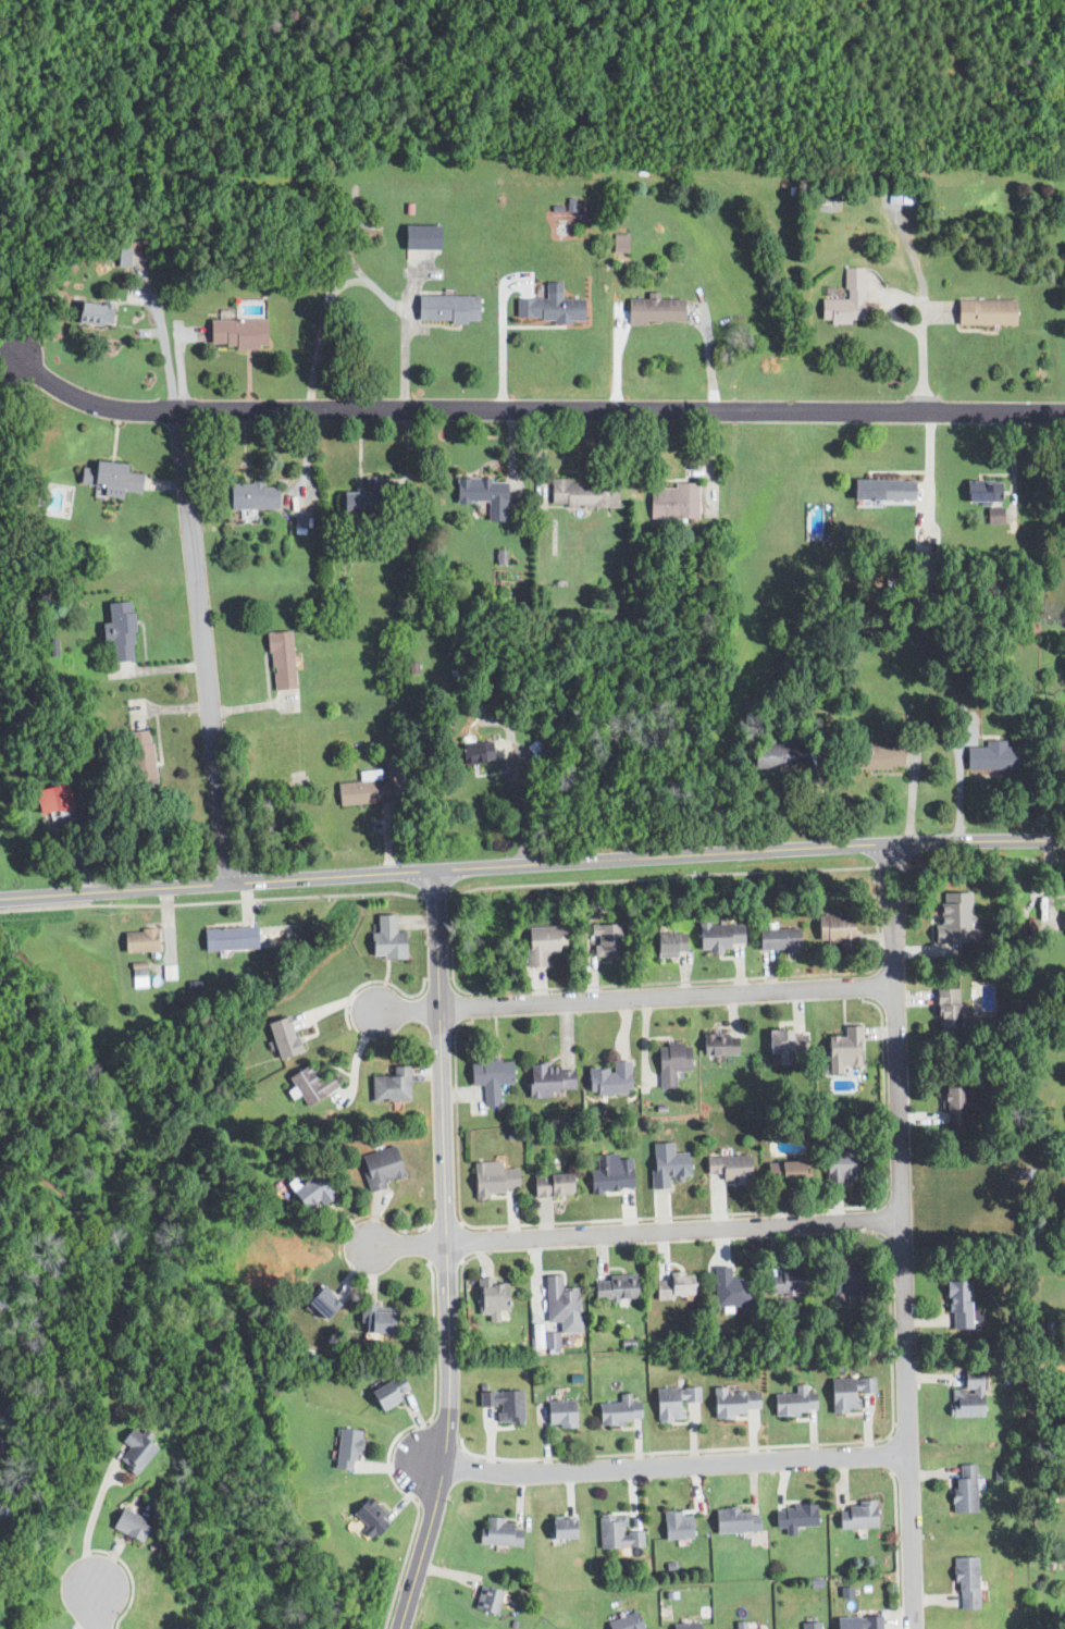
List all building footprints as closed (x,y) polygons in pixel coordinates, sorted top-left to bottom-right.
[(437,225),(403,225),(403,250),(437,250),(437,225)] [(628,234),(612,234),(611,252),(627,253),(628,234)] [(862,268),(844,268),(843,299),(819,299),(819,323),(862,323),(862,268)] [(475,322),(475,296),(417,296),(417,322),(475,322)] [(581,296),(544,296),(544,299),(515,300),(515,323),(582,321),(581,296)] [(627,324),(681,324),(681,299),(627,299),(627,324)] [(1014,300),(956,300),(956,325),(1014,325),(1014,300)] [(111,325),(111,305),(76,304),(75,324),(111,325)] [(209,320),(209,347),(265,347),(265,320),(209,320)] [(95,486),(94,494),(121,497),(121,491),(139,493),(143,468),(89,462),(88,468),(78,467),(76,484),(95,486)] [(362,478),(363,491),(339,492),(340,515),(382,514),(381,477),(362,478)] [(505,478),(454,478),(454,503),(485,503),(485,521),(505,521),(505,478)] [(617,479),(549,478),(548,506),(616,507),(617,479)] [(851,499),(914,499),(914,479),(851,479),(851,499)] [(965,502),(1000,502),(1000,480),(965,480),(965,502)] [(276,508),(276,483),(227,483),(227,508),(276,508)] [(696,519),(696,483),(673,483),(673,488),(648,488),(648,519),(696,519)] [(312,515),(294,515),(293,534),(305,534),(305,526),(312,526),(312,515)] [(506,549),(496,549),(495,565),(505,565),(506,549)] [(109,662),(134,661),(131,602),(106,603),(109,662)] [(289,630),(265,632),(270,689),(294,688),(289,630)] [(129,789),(153,788),(151,730),(128,731),(129,789)] [(527,746),(534,758),(545,751),(537,740),(527,746)] [(1016,746),(1005,746),(1005,740),(984,740),(984,746),(965,746),(965,769),(1016,769),(1016,746)] [(458,762),(491,762),(491,742),(458,742),(458,762)] [(806,744),(753,744),(753,768),(806,768),(806,744)] [(902,745),(846,745),(846,769),(902,769),(902,745)] [(387,802),(386,777),(380,778),(379,769),(359,770),(359,781),(336,782),(337,805),(387,802)] [(70,809),(66,782),(33,789),(36,814),(70,809)] [(942,892),(943,924),(934,926),(933,943),(979,941),(978,928),(973,928),(970,891),(942,892)] [(375,933),(370,933),(370,958),(404,958),(404,931),(394,931),(394,915),(375,915),(375,933)] [(816,915),(816,939),(837,939),(837,949),(854,949),(854,915),(816,915)] [(743,943),(743,923),(697,923),(697,951),(730,951),(730,943),(743,943)] [(620,925),(591,925),(591,958),(620,958),(620,925)] [(200,928),(201,951),(256,949),(255,926),(200,928)] [(557,927),(527,927),(527,967),(544,967),(544,955),(557,955),(557,927)] [(797,928),(756,928),(756,951),(797,951),(797,928)] [(122,952),(156,952),(156,929),(122,929),(122,952)] [(686,933),(654,933),(654,955),(686,955),(686,933)] [(132,963),(132,987),(145,987),(145,963),(132,963)] [(175,980),(174,964),(162,965),(162,980),(175,980)] [(958,1026),(958,988),(934,988),(934,1026),(958,1026)] [(298,1052),(288,1015),(267,1021),(275,1059),(298,1052)] [(826,1036),(826,1068),(859,1069),(860,1026),(842,1026),(842,1036),(826,1036)] [(766,1053),(775,1053),(775,1065),(795,1065),(795,1053),(806,1053),(806,1029),(766,1029),(766,1053)] [(736,1056),(736,1034),(699,1034),(699,1056),(736,1056)] [(689,1071),(688,1042),(656,1044),(657,1088),(674,1088),(673,1071),(689,1071)] [(469,1061),(469,1085),(483,1085),(483,1107),(498,1107),(498,1084),(511,1084),(511,1061),(469,1061)] [(587,1069),(587,1094),(629,1094),(629,1061),(609,1061),(609,1070),(587,1069)] [(337,1087),(329,1073),(317,1079),(307,1063),(286,1076),(305,1107),(337,1087)] [(550,1098),(550,1091),(573,1091),(573,1065),(527,1065),(527,1098),(550,1098)] [(408,1101),(408,1066),(391,1066),(392,1076),(370,1076),(370,1101),(408,1101)] [(963,1087),(941,1087),(941,1124),(963,1124),(963,1087)] [(366,1189),(403,1180),(394,1146),(357,1156),(366,1189)] [(689,1176),(688,1152),(648,1153),(649,1189),(668,1189),(667,1176),(689,1176)] [(750,1156),(705,1157),(705,1174),(720,1174),(720,1185),(750,1185),(750,1156)] [(471,1163),(472,1196),(517,1194),(516,1168),(500,1169),(499,1161),(471,1163)] [(766,1161),(766,1183),(806,1183),(806,1161),(766,1161)] [(589,1164),(589,1192),(632,1190),(631,1163),(589,1164)] [(825,1163),(825,1183),(855,1183),(855,1163),(825,1163)] [(315,1199),(322,1206),(334,1196),(313,1172),(288,1193),(302,1209),(315,1199)] [(572,1196),(572,1174),(531,1174),(531,1196),(572,1196)] [(845,1301),(864,1301),(863,1266),(843,1266),(843,1262),(828,1263),(828,1294),(845,1293),(845,1301)] [(714,1306),(750,1306),(750,1278),(729,1278),(729,1266),(714,1266),(714,1306)] [(813,1266),(780,1266),(780,1276),(767,1275),(767,1294),(812,1294),(813,1266)] [(545,1322),(558,1321),(558,1333),(579,1333),(578,1287),(560,1287),(559,1274),(544,1275),(545,1322)] [(635,1299),(635,1275),(592,1275),(592,1299),(635,1299)] [(691,1276),(654,1276),(654,1299),(691,1299),(691,1276)] [(505,1315),(505,1283),(493,1283),(493,1278),(476,1278),(476,1315),(505,1315)] [(948,1281),(948,1329),(969,1329),(969,1281),(948,1281)] [(307,1301),(325,1321),(340,1304),(322,1286),(307,1301)] [(359,1333),(392,1333),(392,1305),(359,1305),(359,1333)] [(559,1332),(543,1333),(544,1349),(559,1349),(559,1332)] [(981,1369),(962,1369),(962,1389),(949,1389),(949,1417),(981,1417),(981,1369)] [(379,1412),(400,1400),(398,1396),(408,1390),(399,1373),(367,1391),(379,1412)] [(874,1393),(872,1378),(829,1378),(830,1411),(858,1411),(858,1393),(874,1393)] [(815,1392),(805,1392),(805,1385),(794,1385),(794,1394),(772,1394),(772,1415),(815,1415),(815,1392)] [(655,1389),(655,1421),(684,1421),(683,1403),(698,1402),(698,1387),(655,1389)] [(758,1415),(758,1392),(725,1392),(725,1387),(711,1387),(713,1415),(758,1415)] [(496,1423),(522,1423),(522,1392),(479,1392),(479,1405),(496,1405),(496,1423)] [(640,1424),(640,1402),(630,1402),(630,1395),(619,1395),(619,1404),(597,1404),(597,1424),(640,1424)] [(573,1402),(546,1402),(546,1428),(573,1428),(573,1402)] [(127,1448),(116,1461),(134,1474),(154,1447),(128,1428),(117,1441),(127,1448)] [(333,1469),(355,1471),(358,1431),(336,1429),(333,1469)] [(975,1513),(975,1465),(958,1465),(958,1479),(951,1479),(951,1513),(975,1513)] [(374,1537),(391,1520),(367,1496),(350,1513),(374,1537)] [(875,1528),(875,1503),(838,1504),(838,1529),(875,1528)] [(794,1528),(816,1527),(815,1506),(772,1506),(773,1529),(782,1529),(782,1534),(794,1534),(794,1528)] [(109,1528),(139,1543),(149,1523),(119,1508),(109,1528)] [(714,1533),(757,1533),(757,1510),(714,1510),(714,1533)] [(662,1513),(662,1541),(691,1541),(691,1513),(662,1513)] [(642,1547),(642,1532),(626,1532),(626,1517),(598,1517),(598,1548),(642,1547)] [(574,1540),(574,1520),(548,1520),(548,1540),(574,1540)] [(521,1521),(480,1521),(480,1545),(521,1546),(521,1521)] [(955,1557),(955,1609),(977,1609),(977,1557),(955,1557)] [(853,1596),(852,1586),(840,1586),(840,1597),(853,1596)] [(495,1616),(500,1592),(478,1587),(472,1611),(495,1616)] [(635,1612),(605,1622),(607,1628),(642,1628),(635,1612)] [(836,1628),(882,1628),(881,1616),(835,1618),(836,1628)] [(745,1628),(745,1620),(734,1620),(734,1628),(761,1628),(745,1628)] [(801,1628),(821,1628),(821,1621),(801,1622),(801,1628)]
